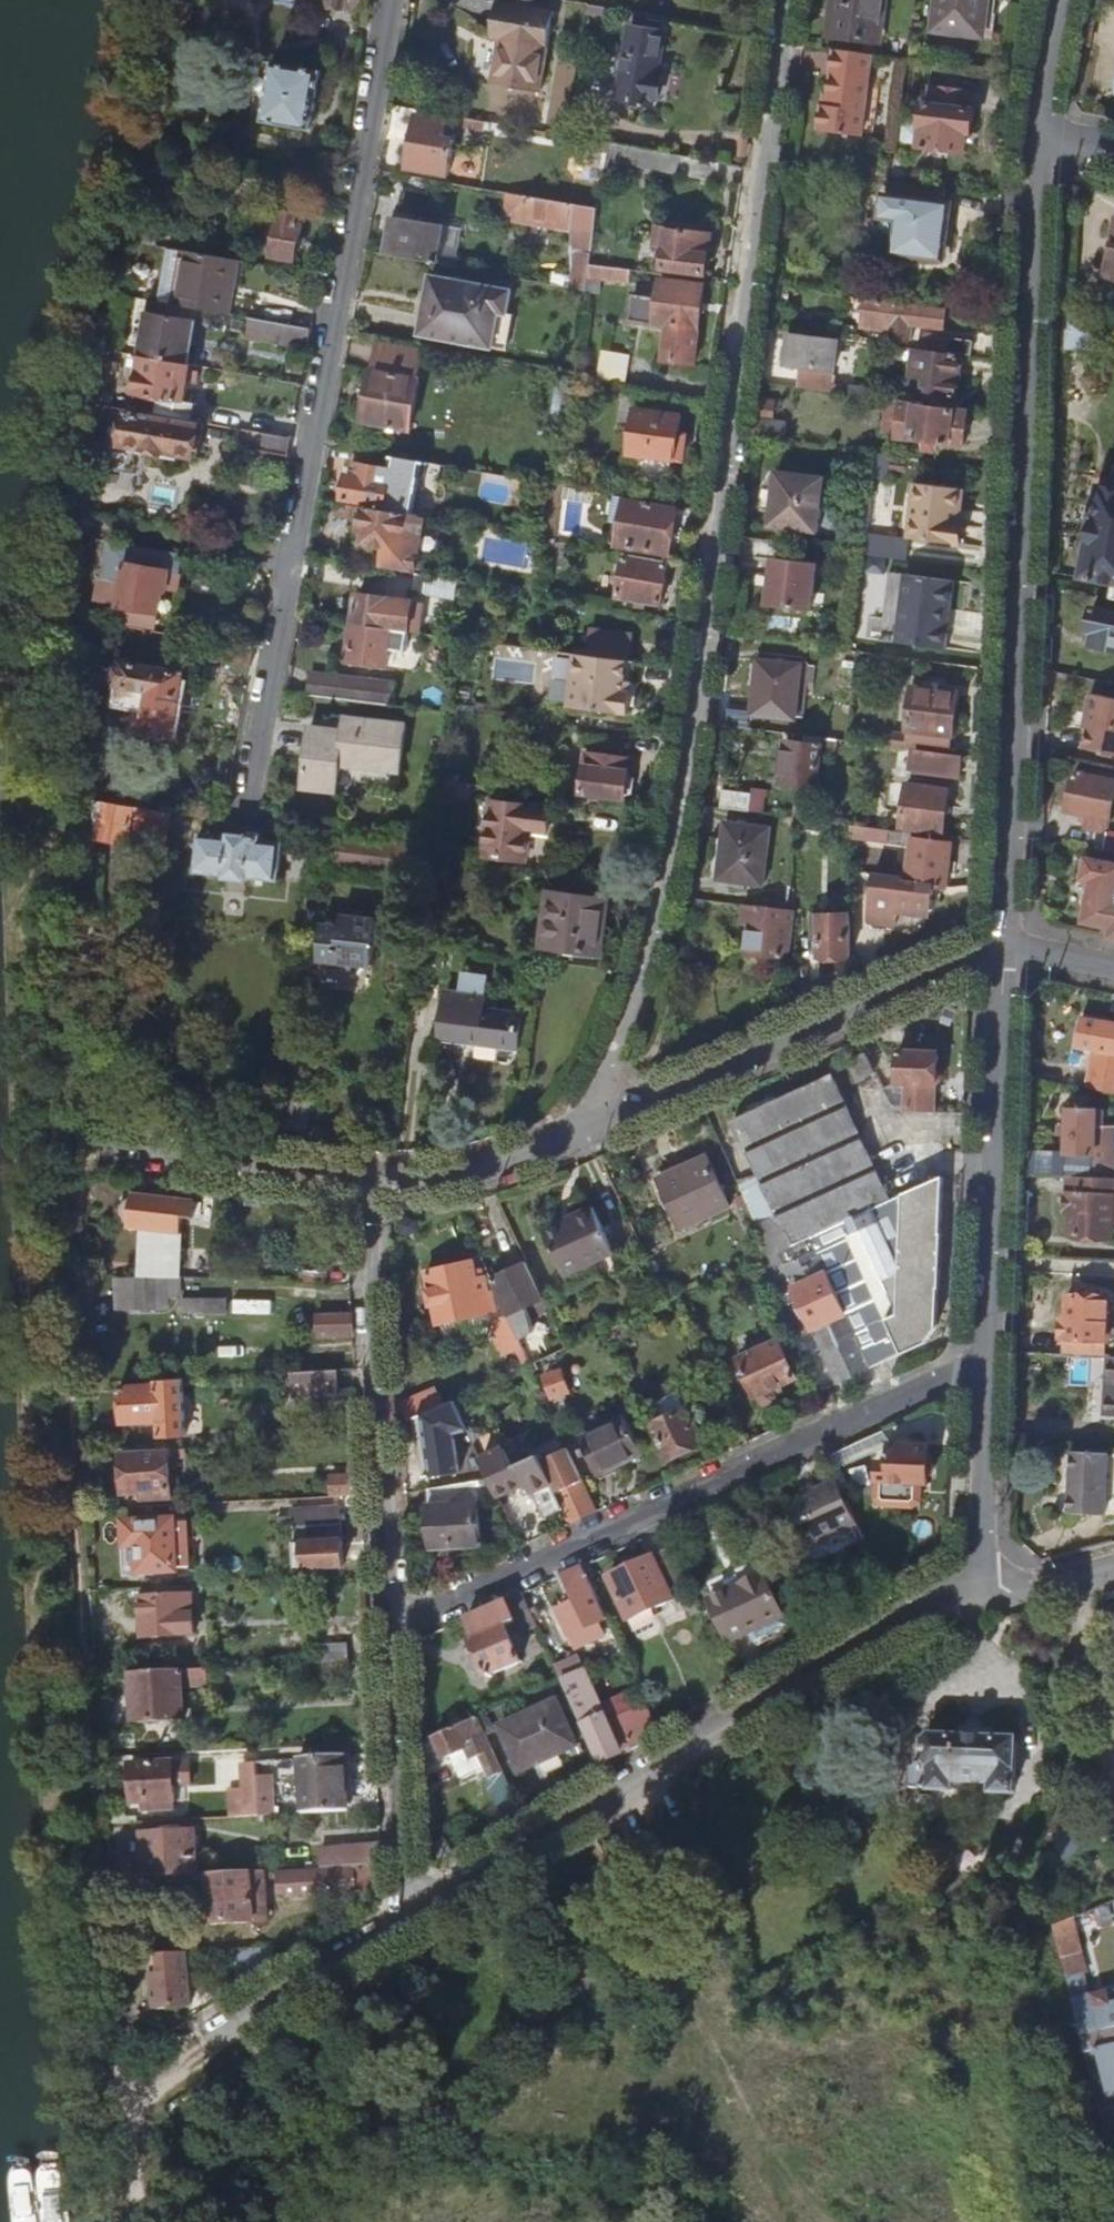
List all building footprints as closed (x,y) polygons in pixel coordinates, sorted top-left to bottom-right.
[(369,0),(320,0),(326,1),(325,5),(344,8),(345,5),(367,9),(369,0)] [(884,0),(835,0),(831,36),(878,43),(884,0)] [(990,0),(941,0),(937,32),(985,38),(990,0)] [(539,93),(553,16),(496,5),(489,41),(500,43),(492,84),(539,93)] [(657,74),(665,31),(629,25),(617,98),(653,104),(654,97),(663,98),(667,75),(657,74)] [(870,79),(873,55),(837,51),(830,107),(824,106),(821,134),(863,139),(870,79)] [(263,121),(273,63),(261,61),(250,119),(263,121)] [(311,130),(322,72),(273,63),(263,121),(311,130)] [(873,141),(881,81),(870,79),(863,139),(873,141)] [(970,109),(972,93),(929,88),(927,104),(924,104),(921,126),(908,124),(905,126),(903,141),(906,143),(919,145),(919,147),(965,153),(967,133),(971,134),(974,109),(970,109)] [(447,177),(454,140),(442,138),(446,121),(416,116),(406,169),(447,177)] [(489,129),(490,123),(459,117),(457,126),(483,131),(483,128),(489,129)] [(641,163),(643,149),(605,143),(604,154),(603,157),(641,163)] [(944,258),(950,204),(943,203),(944,187),(887,181),(883,215),(901,217),(897,253),(944,258)] [(174,211),(178,191),(165,189),(161,208),(174,211)] [(594,234),(597,212),(508,196),(504,221),(594,234)] [(296,260),(302,222),(300,222),(301,213),(276,208),(274,217),(280,218),(273,256),(296,260)] [(438,264),(445,228),(390,217),(387,232),(391,232),(386,255),(438,264)] [(156,245),(160,224),(133,218),(129,240),(156,245)] [(702,251),(705,234),(657,225),(654,245),(667,247),(663,266),(706,274),(710,252),(702,251)] [(710,252),(712,235),(705,234),(702,251),(710,252)] [(1106,277),(1113,278),(1113,237),(1106,277)] [(229,315),(238,259),(183,250),(173,305),(211,312),(229,315)] [(618,279),(621,264),(591,259),(589,274),(601,276),(618,279)] [(599,290),(601,276),(589,274),(587,288),(599,290)] [(692,363),(705,285),(662,277),(659,298),(635,294),(630,320),(654,324),(655,321),(668,324),(662,358),(692,363)] [(492,349),(498,315),(508,317),(512,292),(430,278),(419,336),(492,349)] [(906,341),(908,323),(942,328),(944,311),(891,304),(892,301),(867,298),(863,328),(888,332),(887,339),(906,341)] [(187,364),(194,321),(209,323),(211,312),(173,305),(152,301),(149,315),(148,315),(141,356),(143,357),(187,364)] [(1100,352),(1101,332),(1100,332),(1100,315),(1064,314),(1062,351),(1100,352)] [(307,349),(310,329),(276,323),(273,343),(307,349)] [(829,391),(836,338),(789,332),(783,375),(796,377),(795,387),(829,391)] [(969,355),(971,341),(930,336),(929,350),(969,355)] [(410,430),(420,379),(416,378),(422,349),(379,342),(374,371),(372,370),(363,421),(410,430)] [(624,385),(630,354),(602,349),(597,380),(624,385)] [(957,397),(962,358),(913,351),(910,375),(927,377),(926,383),(937,384),(936,394),(957,397)] [(185,401),(189,381),(196,382),(199,366),(187,364),(143,357),(137,394),(161,398),(157,415),(172,418),(194,422),(198,403),(185,401)] [(964,445),(969,412),(903,403),(903,400),(888,398),(886,414),(901,416),(899,436),(964,445)] [(670,488),(680,417),(635,410),(625,481),(670,488)] [(200,458),(206,424),(194,422),(172,418),(171,423),(127,415),(122,445),(142,449),(144,455),(163,458),(164,452),(200,458)] [(783,442),(786,424),(755,419),(753,439),(783,442)] [(288,457),(292,439),(261,433),(258,452),(288,457)] [(416,517),(426,462),(389,456),(387,469),(355,464),(353,476),(347,475),(343,498),(385,504),(384,512),(416,517)] [(817,533),(824,478),(776,472),(769,526),(817,533)] [(1104,476),(1102,488),(1113,490),(1113,478),(1104,476)] [(954,543),(960,488),(916,483),(910,537),(954,543)] [(1102,488),(1100,487),(1098,497),(1093,500),(1090,515),(1093,520),(1083,575),(1113,582),(1113,490),(1102,488)] [(696,533),(699,510),(626,497),(618,545),(669,554),(673,529),(696,533)] [(414,573),(423,518),(416,517),(384,512),(364,508),(360,531),(366,532),(364,544),(389,548),(386,568),(414,573)] [(555,542),(557,523),(543,521),(541,539),(555,542)] [(872,529),(867,549),(907,559),(912,539),(872,529)] [(182,574),(185,555),(109,541),(98,602),(121,606),(159,613),(163,590),(166,591),(170,572),(182,574)] [(660,604),(668,562),(626,554),(618,597),(660,604)] [(811,610),(817,562),(773,557),(767,605),(811,610)] [(178,593),(182,574),(170,572),(166,591),(178,593)] [(466,605),(469,583),(428,575),(425,594),(455,599),(455,603),(466,605)] [(952,610),(956,581),(906,575),(898,643),(942,648),(946,610),(952,610)] [(413,612),(414,602),(360,595),(355,626),(410,633),(413,612)] [(156,631),(159,613),(121,606),(117,624),(156,631)] [(1092,608),(1087,631),(1093,632),(1091,645),(1113,650),(1113,613),(1092,608)] [(421,634),(424,614),(413,612),(410,633),(421,634)] [(408,650),(410,633),(355,626),(350,661),(387,666),(390,648),(408,650)] [(592,630),(589,656),(627,661),(631,635),(592,630)] [(623,694),(627,661),(589,656),(575,654),(568,706),(627,714),(630,695),(623,694)] [(796,722),(803,666),(758,660),(750,716),(796,722)] [(630,695),(632,681),(634,662),(627,661),(623,694),(630,695)] [(174,729),(185,674),(124,662),(115,707),(146,713),(144,723),(150,725),(149,731),(168,735),(169,728),(174,729)] [(391,706),(393,685),(312,674),(309,697),(391,706)] [(633,714),(638,682),(632,681),(630,695),(627,714),(633,714)] [(952,736),(957,691),(909,685),(903,729),(907,729),(907,734),(893,733),(891,745),(910,748),(947,752),(949,735),(952,736)] [(1090,693),(1087,712),(1091,713),(1088,728),(1084,748),(1113,754),(1113,698),(1090,693)] [(341,733),(343,719),(330,718),(329,731),(341,733)] [(398,774),(404,726),(343,719),(341,733),(329,731),(308,729),(301,789),(334,793),(337,767),(398,774)] [(817,786),(822,746),(785,741),(780,782),(817,786)] [(959,778),(962,754),(947,752),(910,748),(907,768),(913,769),(913,771),(959,778)] [(628,775),(629,766),(620,765),(621,758),(586,753),(581,792),(625,798),(626,794),(630,795),(633,793),(635,779),(632,775),(628,775)] [(1113,802),(1113,782),(1074,773),(1066,811),(1087,816),(1084,828),(1101,832),(1109,827),(1113,802)] [(448,798),(450,782),(436,780),(434,797),(448,798)] [(469,801),(471,785),(450,782),(448,798),(469,801)] [(943,836),(949,789),(907,783),(901,831),(943,836)] [(750,812),(752,794),(724,790),(721,808),(750,812)] [(167,838),(172,813),(97,798),(99,838),(128,844),(131,831),(167,838)] [(548,835),(551,808),(491,801),(485,857),(526,861),(530,832),(548,835)] [(762,886),(769,828),(723,822),(715,880),(762,886)] [(278,882),(281,844),(262,842),(262,838),(261,836),(259,834),(256,833),(253,833),(252,835),(251,835),(247,835),(247,837),(228,836),(228,838),(198,836),(194,874),(225,877),(224,880),(247,882),(247,879),(278,882)] [(1107,833),(1104,851),(1113,853),(1113,835),(1107,833)] [(935,883),(946,885),(952,849),(913,843),(908,879),(935,883)] [(1087,858),(1083,879),(1093,881),(1085,922),(1111,927),(1110,937),(1113,938),(1113,863),(1087,858)] [(922,912),(931,907),(935,883),(908,879),(908,880),(902,879),(902,877),(873,872),(866,918),(895,922),(897,908),(922,912)] [(605,955),(612,899),(558,892),(550,948),(605,955)] [(782,958),(785,930),(791,930),(794,910),(751,904),(751,907),(744,907),(742,923),(749,924),(746,955),(782,958)] [(125,935),(124,910),(105,910),(106,935),(125,935)] [(370,967),(376,919),(339,914),(337,927),(320,925),(316,960),(370,967)] [(850,956),(849,915),(813,916),(813,937),(819,937),(820,957),(850,956)] [(484,999),(444,994),(438,1038),(516,1048),(520,1015),(482,1010),(484,999)] [(1081,1019),(1075,1047),(1088,1049),(1081,1086),(1113,1092),(1113,1025),(1081,1019)] [(938,1082),(939,1051),(901,1051),(900,1082),(907,1082),(933,1082),(938,1082)] [(875,1073),(866,1054),(850,1061),(859,1081),(875,1073)] [(735,1120),(792,1246),(772,1256),(759,1261),(817,1391),(926,1342),(939,1328),(940,1287),(942,1287),(944,1233),(942,1233),(944,1173),(887,1193),(833,1075),(735,1120)] [(933,1114),(933,1082),(907,1082),(907,1114),(933,1114)] [(1102,1127),(1103,1110),(1097,1110),(1097,1108),(1069,1106),(1069,1125),(1058,1125),(1057,1136),(1068,1137),(1067,1152),(1030,1151),(1029,1174),(1068,1176),(1113,1178),(1113,1127),(1102,1127)] [(728,1204),(706,1155),(657,1176),(680,1226),(728,1204)] [(1113,1223),(1113,1178),(1068,1176),(1067,1213),(1072,1213),(1071,1236),(1113,1238),(1113,1226),(1113,1223)] [(194,1217),(196,1203),(131,1195),(130,1201),(127,1201),(123,1203),(122,1205),(121,1207),(120,1210),(120,1214),(121,1218),(125,1221),(128,1222),(128,1227),(144,1229),(181,1233),(183,1216),(194,1217)] [(614,1252),(593,1207),(574,1216),(576,1221),(545,1235),(564,1275),(614,1252)] [(545,1235),(576,1221),(574,1216),(543,1230),(545,1235)] [(179,1277),(181,1233),(144,1229),(142,1276),(179,1277)] [(496,1311),(492,1294),(488,1295),(484,1277),(476,1279),(473,1262),(428,1271),(439,1323),(496,1311)] [(547,1307),(526,1262),(491,1279),(508,1315),(519,1339),(533,1332),(529,1315),(547,1307)] [(179,1299),(178,1280),(121,1280),(121,1308),(168,1308),(168,1299),(179,1299)] [(230,1309),(229,1294),(181,1296),(181,1311),(230,1309)] [(1110,1340),(1111,1299),(1069,1298),(1069,1319),(1062,1319),(1062,1340),(1065,1340),(1064,1354),(1106,1356),(1107,1340),(1110,1340)] [(353,1334),(352,1312),(318,1313),(319,1335),(353,1334)] [(519,1339),(508,1315),(490,1322),(498,1340),(494,1342),(501,1358),(524,1349),(519,1339)] [(798,1376),(781,1339),(740,1358),(757,1395),(759,1394),(780,1385),(798,1376)] [(338,1392),(337,1369),(292,1372),(293,1394),(338,1392)] [(722,1396),(711,1372),(698,1378),(702,1386),(698,1387),(705,1404),(722,1396)] [(187,1434),(182,1378),(154,1380),(154,1385),(121,1388),(124,1424),(157,1421),(159,1436),(187,1434)] [(782,1401),(785,1395),(780,1385),(759,1394),(764,1404),(770,1406),(782,1401)] [(445,1405),(437,1388),(401,1404),(402,1424),(425,1414),(445,1405)] [(704,1443),(688,1406),(686,1408),(679,1392),(645,1407),(668,1459),(704,1443)] [(462,1485),(455,1436),(468,1430),(463,1418),(455,1401),(445,1405),(425,1414),(430,1454),(424,1455),(428,1491),(462,1485)] [(644,1455),(628,1417),(583,1437),(599,1475),(644,1455)] [(833,1471),(891,1444),(884,1429),(826,1456),(833,1471)] [(1106,1517),(1111,1441),(1076,1440),(1071,1514),(1106,1517)] [(928,1482),(929,1445),(892,1444),(891,1481),(928,1482)] [(597,1511),(569,1448),(543,1459),(564,1507),(571,1523),(584,1517),(597,1511)] [(172,1500),(170,1459),(187,1458),(187,1449),(123,1453),(125,1494),(150,1493),(150,1501),(172,1500)] [(564,1507),(543,1459),(541,1454),(513,1466),(505,1469),(497,1453),(482,1460),(491,1479),(498,1493),(531,1479),(551,1523),(560,1519),(556,1511),(564,1507)] [(362,1492),(361,1473),(332,1475),(333,1494),(362,1492)] [(483,1545),(481,1504),(479,1504),(477,1482),(462,1485),(428,1491),(432,1549),(483,1545)] [(858,1526),(838,1482),(786,1506),(806,1549),(858,1526)] [(340,1526),(340,1508),(290,1510),(291,1529),(295,1528),(340,1526)] [(188,1567),(185,1519),(126,1522),(127,1543),(139,1543),(141,1570),(188,1567)] [(344,1565),(342,1526),(340,1526),(295,1528),(296,1566),(344,1565)] [(689,1593),(669,1549),(609,1577),(629,1620),(689,1593)] [(607,1619),(583,1567),(563,1576),(575,1605),(559,1612),(576,1651),(605,1638),(604,1634),(599,1622),(607,1619)] [(782,1620),(763,1578),(709,1603),(718,1623),(722,1621),(731,1643),(782,1620)] [(183,1615),(182,1600),(190,1600),(195,1593),(195,1588),(141,1591),(143,1624),(155,1624),(156,1639),(195,1636),(194,1615),(183,1615)] [(1102,1594),(1113,1639),(1113,1591),(1102,1594)] [(521,1663),(505,1627),(515,1622),(520,1634),(537,1626),(522,1594),(481,1613),(467,1619),(476,1640),(472,1641),(488,1678),(521,1663)] [(612,1630),(607,1619),(599,1622),(604,1634),(612,1630)] [(156,1639),(155,1624),(143,1624),(144,1639),(156,1639)] [(349,1661),(349,1645),(321,1646),(322,1663),(349,1661)] [(612,1730),(585,1672),(583,1672),(576,1656),(555,1665),(561,1678),(584,1726),(585,1726),(603,1764),(622,1753),(612,1730)] [(350,1678),(349,1661),(322,1663),(323,1679),(350,1678)] [(224,1682),(223,1669),(133,1675),(136,1724),(185,1721),(183,1689),(209,1688),(209,1683),(224,1682)] [(580,1744),(560,1701),(502,1728),(522,1771),(580,1744)] [(623,1755),(659,1733),(648,1707),(612,1730),(622,1753),(623,1755)] [(520,1805),(480,1717),(422,1744),(423,1771),(469,1748),(473,1758),(481,1755),(506,1811),(520,1805)] [(1015,1793),(1020,1738),(995,1736),(996,1726),(963,1724),(962,1735),(936,1732),(929,1740),(928,1755),(919,1764),(915,1764),(913,1785),(954,1789),(954,1785),(995,1789),(995,1791),(1015,1793)] [(351,1811),(347,1756),(302,1759),(305,1814),(351,1811)] [(277,1816),(273,1761),(267,1761),(256,1764),(259,1812),(259,1817),(277,1816)] [(259,1812),(256,1764),(256,1762),(244,1763),(247,1813),(259,1812)] [(191,1787),(190,1764),(132,1767),(134,1806),(176,1803),(175,1788),(191,1787)] [(1095,1849),(1084,1823),(1055,1834),(1066,1861),(1095,1849)] [(197,1876),(196,1833),(143,1835),(144,1880),(178,1878),(197,1876)] [(384,1865),(383,1846),(321,1851),(322,1869),(384,1865)] [(386,1890),(384,1865),(322,1869),(280,1871),(281,1881),(266,1882),(266,1872),(197,1876),(178,1878),(179,1885),(209,1883),(211,1926),(255,1923),(253,1889),(281,1888),(282,1897),(386,1890)] [(1084,1927),(1113,1920),(1113,1902),(1080,1910),(1084,1927)] [(1110,2006),(1107,1991),(1092,1995),(1080,1940),(1074,1917),(1054,1926),(1082,2035),(1113,2028),(1113,2005),(1110,2006)] [(280,1967),(280,1948),(237,1951),(237,1993),(280,1967)] [(193,2005),(187,1954),(152,1956),(157,2009),(193,2005)] [(1082,2035),(1087,2053),(1097,2050),(1109,2098),(1113,2096),(1113,2028),(1082,2035)]
